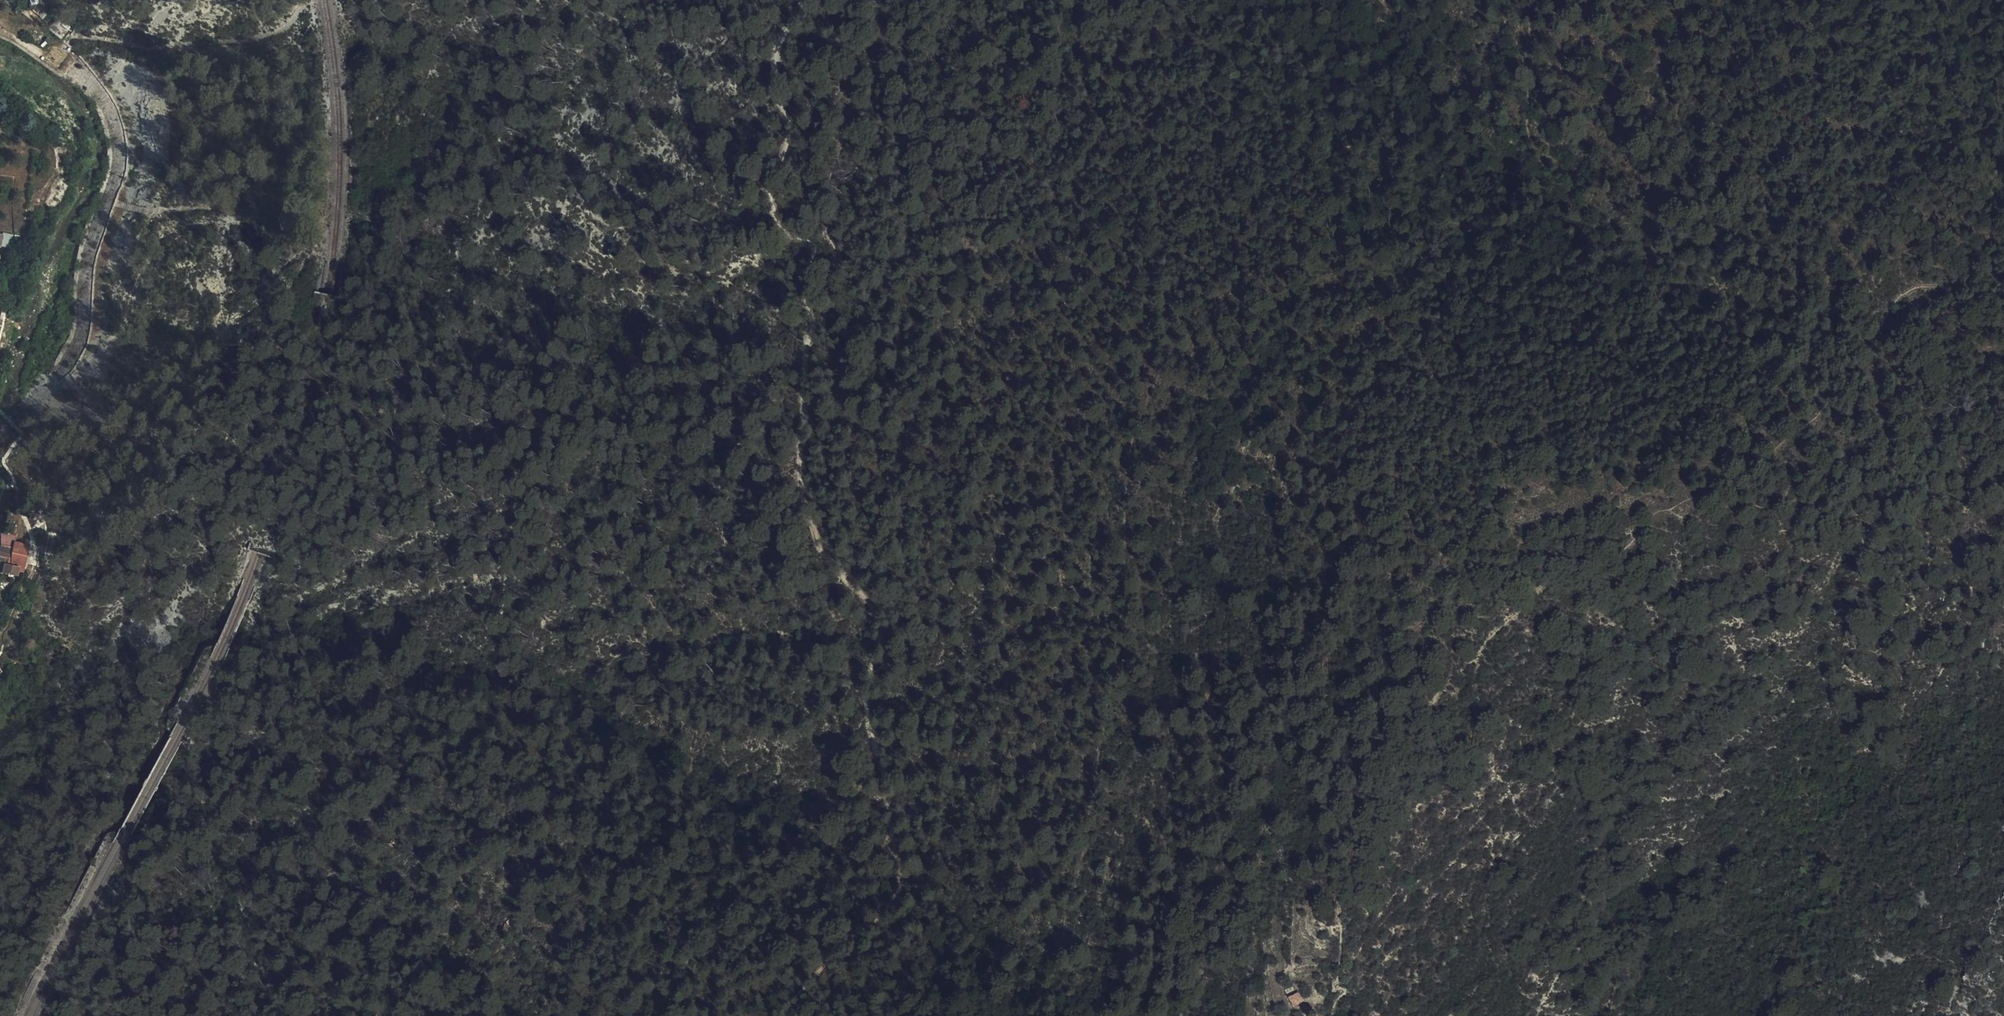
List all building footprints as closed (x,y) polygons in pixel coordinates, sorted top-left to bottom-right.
[(11,245),(13,233),(0,231),(0,244),(11,245)] [(0,538),(0,545),(12,549),(14,541),(0,538)] [(23,553),(16,550),(12,549),(0,545),(0,551),(10,553),(23,557),(23,553)] [(7,563),(10,553),(0,551),(0,561),(7,563)] [(21,567),(23,557),(10,553),(7,563),(21,567)] [(21,567),(7,563),(5,570),(12,572),(18,573),(21,567)] [(1298,991),(1289,996),(1294,1005),(1303,1000),(1298,991)]
